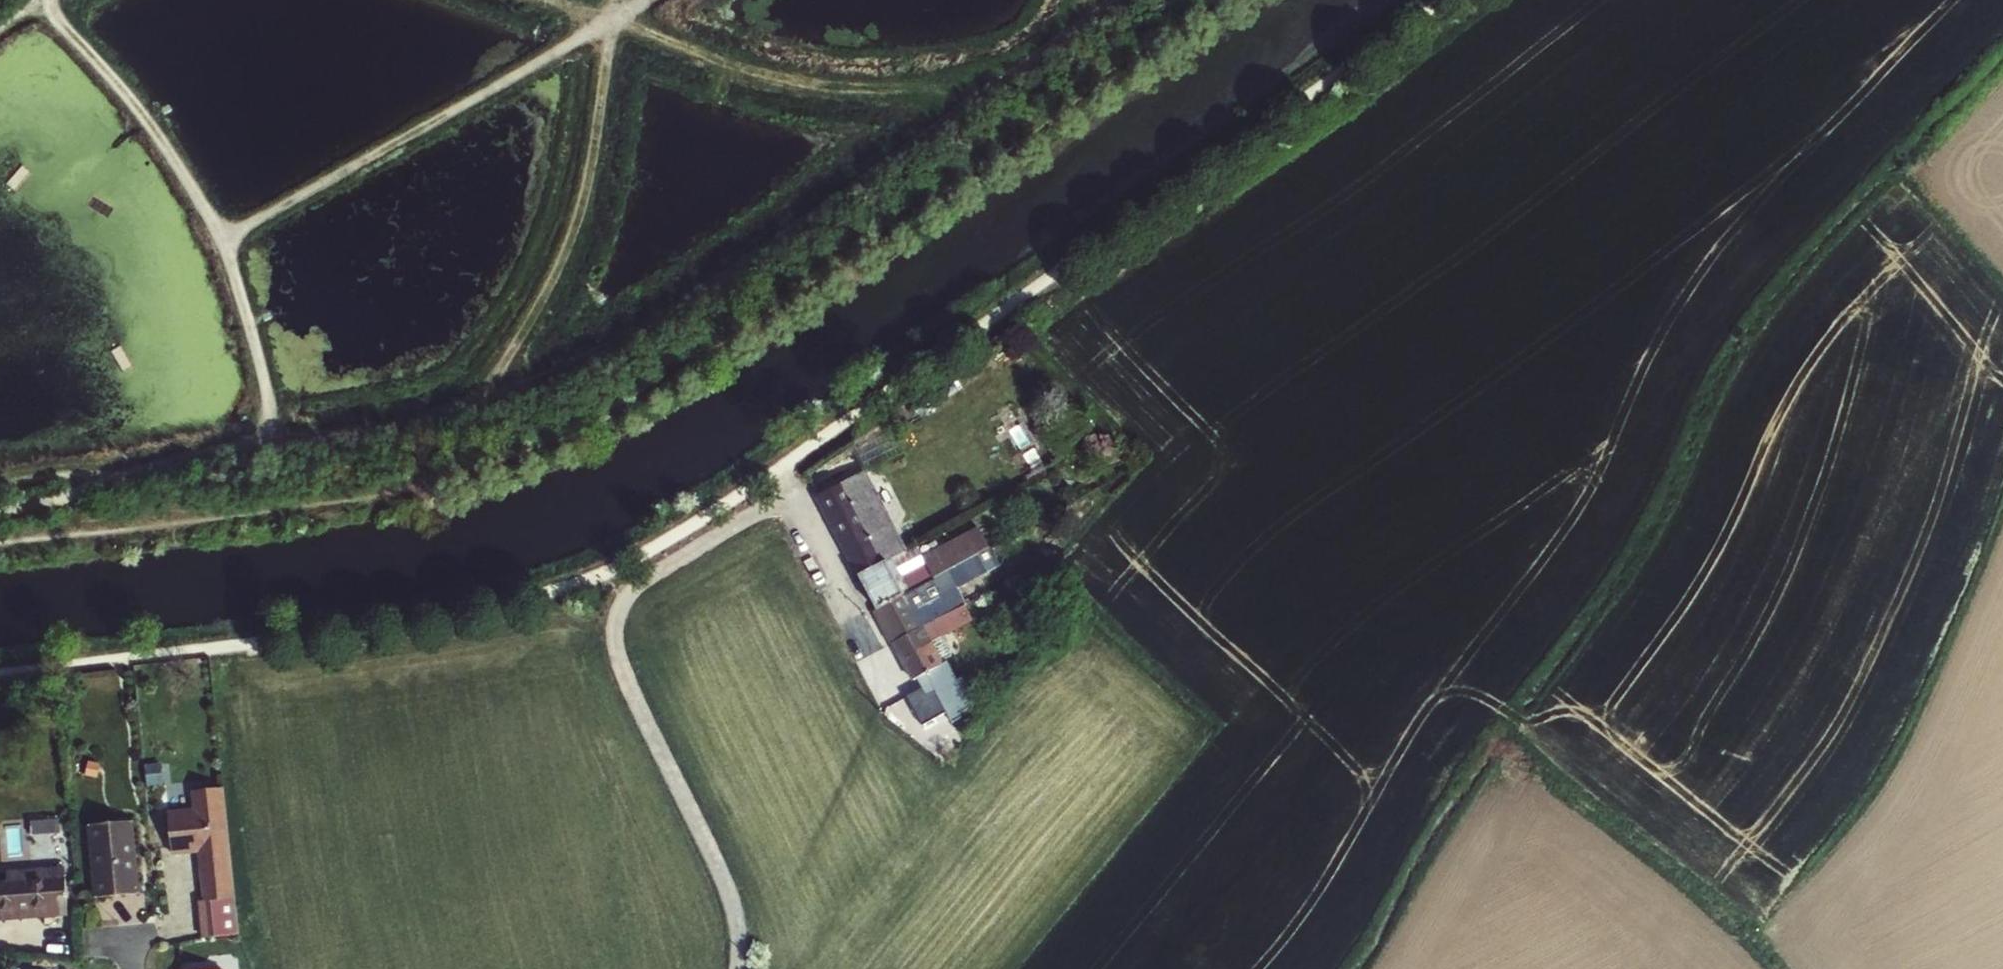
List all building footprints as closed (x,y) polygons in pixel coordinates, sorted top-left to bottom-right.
[(842,471),(835,460),(810,478),(818,490),(842,471)] [(861,471),(819,494),(862,576),(896,558),(904,553),(861,471)] [(905,575),(896,558),(862,576),(879,608),(974,558),(963,537),(947,545),(951,551),(934,560),(932,557),(918,565),(919,568),(905,575)] [(976,557),(974,558),(879,608),(897,641),(947,614),(943,608),(920,620),(914,609),(966,582),(962,574),(980,564),(976,557)] [(954,628),(947,614),(897,641),(916,677),(925,693),(929,691),(950,679),(931,641),(954,628)] [(203,898),(233,896),(226,811),(224,785),(194,787),(196,805),(169,807),(172,847),(199,845),(203,898)] [(135,815),(91,818),(97,892),(141,888),(135,815)] [(68,903),(67,877),(34,879),(33,867),(10,869),(11,881),(0,881),(0,909),(68,903)] [(0,909),(0,916),(0,920),(69,914),(68,903),(0,909)]
